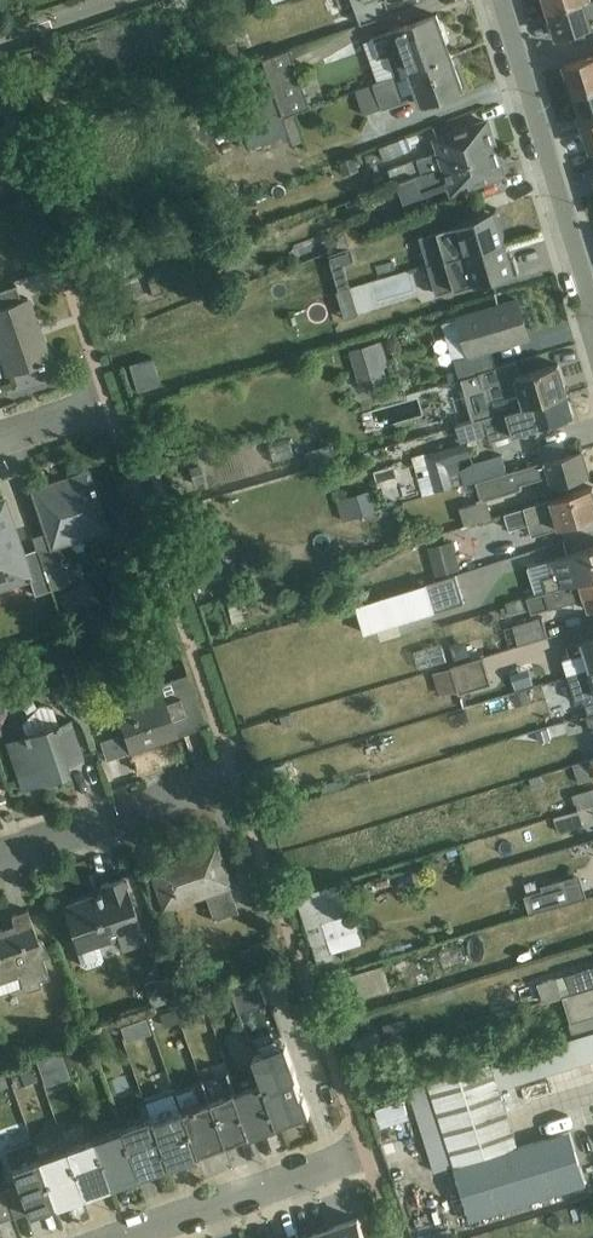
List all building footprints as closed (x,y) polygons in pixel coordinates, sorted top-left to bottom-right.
[(358,10),(356,10),(362,26),(391,15),(387,1),(388,0),(354,0),(358,10)] [(549,12),(588,0),(545,0),(549,12)] [(592,26),(592,0),(588,0),(549,12),(557,38),(592,26)] [(365,43),(378,84),(452,57),(437,17),(365,43)] [(232,32),(214,37),(220,59),(238,53),(232,32)] [(290,51),(262,61),(266,73),(282,119),(294,115),(310,109),(290,51)] [(31,53),(19,56),(29,91),(42,87),(40,81),(46,79),(45,76),(49,74),(44,58),(34,61),(31,53)] [(418,106),(463,89),(452,57),(378,84),(356,92),(364,115),(383,109),(384,111),(416,100),(418,106)] [(592,91),(592,58),(566,67),(575,96),(592,91)] [(261,145),(288,136),(282,119),(266,73),(239,82),(261,145)] [(583,125),(592,122),(592,91),(575,96),(583,125)] [(294,115),(282,119),(288,136),(292,146),(304,142),(294,115)] [(592,152),(592,122),(583,125),(592,152)] [(394,185),(398,183),(496,148),(488,123),(433,139),(438,153),(389,170),(394,185)] [(407,138),(379,149),(384,162),(413,151),(407,138)] [(451,194),(504,175),(496,148),(398,183),(405,204),(448,188),(451,194)] [(351,152),(334,159),(340,174),(357,168),(351,152)] [(420,236),(429,267),(507,242),(497,210),(420,236)] [(334,250),(365,240),(357,230),(345,229),(336,237),(334,250)] [(300,257),(320,251),(317,238),(296,244),(300,257)] [(438,295),(515,272),(507,242),(429,267),(438,295)] [(352,249),(330,255),(340,291),(350,288),(343,264),(355,260),(352,249)] [(50,363),(30,299),(22,302),(17,288),(0,294),(0,349),(9,377),(50,363)] [(491,351),(528,341),(517,301),(457,318),(457,320),(444,324),(461,379),(496,369),(491,351)] [(383,343),(351,352),(362,391),(388,384),(384,369),(389,368),(383,343)] [(161,387),(152,360),(129,366),(137,394),(161,387)] [(461,379),(475,422),(567,395),(559,366),(522,376),(518,363),(496,369),(461,379)] [(568,420),(574,419),(567,395),(475,422),(457,428),(461,444),(489,435),(492,442),(557,423),(558,428),(569,425),(568,420)] [(290,443),(270,451),(274,464),(295,457),(290,443)] [(477,484),(509,474),(504,456),(474,464),(461,471),(458,461),(471,458),(468,444),(425,455),(436,493),(477,482),(477,484)] [(330,447),(313,453),(316,466),(334,461),(330,447)] [(552,489),(590,478),(582,452),(509,474),(477,484),(483,503),(461,510),(466,527),(493,519),(487,501),(522,490),(521,486),(548,478),(552,489)] [(200,467),(190,470),(195,487),(205,484),(200,467)] [(159,470),(150,473),(162,508),(171,504),(159,470)] [(60,547),(107,531),(89,474),(33,493),(47,535),(34,539),(38,551),(53,592),(73,585),(60,547)] [(592,520),(592,489),(506,515),(510,531),(529,525),(533,538),(592,520)] [(377,511),(371,492),(346,499),(347,505),(338,508),(342,521),(377,511)] [(32,583),(37,598),(53,592),(38,551),(23,555),(5,502),(0,504),(0,593),(32,583)] [(134,520),(111,526),(118,549),(141,543),(134,520)] [(211,541),(184,549),(189,564),(215,556),(211,541)] [(429,550),(438,579),(462,572),(454,544),(429,550)] [(548,593),(592,580),(592,550),(549,562),(553,577),(544,580),(548,593)] [(456,576),(427,586),(435,612),(465,603),(456,576)] [(592,611),(592,580),(548,593),(507,606),(510,616),(531,609),(532,615),(584,599),(588,612),(592,611)] [(99,603),(82,581),(63,596),(65,600),(61,603),(73,620),(78,616),(80,619),(99,603)] [(356,607),(365,635),(435,612),(427,586),(356,607)] [(166,613),(146,603),(137,622),(158,632),(166,613)] [(241,605),(230,608),(238,631),(248,628),(241,605)] [(543,618),(513,627),(518,647),(549,638),(543,618)] [(570,678),(592,671),(592,641),(568,648),(570,657),(564,660),(570,678)] [(442,645),(415,653),(419,670),(446,663),(442,645)] [(440,698),(459,692),(460,695),(492,686),(484,659),(451,668),(452,670),(433,675),(440,698)] [(526,664),(509,667),(513,688),(530,685),(526,664)] [(570,678),(577,703),(585,701),(590,717),(592,717),(592,671),(570,678)] [(131,755),(179,739),(160,685),(113,702),(131,755)] [(71,775),(68,766),(84,761),(71,722),(59,725),(54,710),(40,708),(23,725),(26,737),(7,743),(23,791),(71,775)] [(574,767),(580,785),(592,781),(592,761),(574,767)] [(287,766),(260,775),(269,811),(299,803),(287,766)] [(573,797),(577,812),(592,807),(592,791),(573,797)] [(580,812),(554,820),(559,834),(584,827),(580,812)] [(215,923),(239,915),(216,849),(152,871),(167,913),(207,899),(215,923)] [(526,898),(530,916),(587,899),(580,876),(542,887),(543,892),(526,898)] [(123,953),(146,944),(124,880),(101,887),(104,896),(63,910),(83,967),(87,970),(102,965),(103,962),(100,948),(119,941),(123,953)] [(298,909),(307,930),(351,916),(341,885),(299,899),(302,908),(298,909)] [(50,981),(43,961),(49,959),(43,944),(43,943),(41,942),(38,942),(28,913),(15,918),(14,918),(13,919),(12,921),(13,923),(16,933),(6,936),(5,934),(4,934),(2,933),(0,933),(0,992),(1,996),(23,988),(24,991),(25,992),(27,993),(28,994),(30,993),(42,989),(40,984),(50,981)] [(351,916),(307,930),(319,967),(336,962),(334,956),(364,946),(355,916),(351,916)] [(281,962),(273,939),(250,947),(252,951),(241,955),(247,972),(281,962)] [(406,957),(376,965),(379,979),(410,970),(406,957)] [(564,998),(592,989),(592,969),(538,986),(544,1004),(564,998)] [(177,993),(173,979),(160,983),(160,982),(144,986),(150,1001),(151,1001),(154,1013),(167,1008),(164,997),(177,993)] [(257,980),(230,990),(239,1017),(267,1007),(257,980)] [(573,1025),(592,1019),(592,989),(564,998),(573,1025)] [(200,1005),(180,1011),(185,1027),(206,1020),(200,1005)] [(176,1011),(160,1016),(165,1030),(181,1024),(176,1011)] [(117,1020),(121,1043),(148,1038),(143,1014),(117,1020)] [(402,1014),(381,1020),(388,1045),(409,1039),(402,1014)] [(519,1149),(501,1091),(592,1061),(592,1035),(407,1089),(436,1174),(455,1167),(455,1169),(519,1149)] [(90,1063),(82,1043),(63,1049),(70,1070),(90,1063)] [(279,1125),(309,1115),(284,1046),(256,1058),(265,1085),(279,1125)] [(70,1081),(61,1053),(36,1061),(46,1090),(70,1081)] [(36,1083),(30,1063),(8,1071),(15,1091),(36,1083)] [(4,1073),(0,1074),(0,1092),(10,1089),(4,1073)] [(279,1125),(265,1085),(237,1095),(251,1135),(279,1125)] [(224,1145),(251,1135),(237,1095),(209,1103),(224,1145)] [(224,1145),(209,1103),(182,1112),(197,1155),(224,1145)] [(376,1129),(390,1129),(391,1105),(376,1105),(376,1129)] [(167,1166),(197,1155),(182,1112),(153,1123),(167,1166)] [(167,1166),(153,1123),(150,1118),(121,1129),(137,1177),(167,1166)] [(110,1186),(94,1140),(92,1140),(87,1125),(61,1134),(83,1196),(110,1186)] [(110,1186),(137,1177),(121,1129),(94,1140),(110,1186)] [(54,1206),(83,1196),(61,1134),(32,1143),(54,1206)] [(519,1149),(455,1169),(471,1222),(587,1187),(571,1135),(519,1149)] [(54,1206),(32,1143),(7,1153),(19,1188),(3,1193),(13,1221),(54,1206)] [(13,1221),(3,1193),(0,1194),(0,1225),(13,1221)] [(358,1221),(331,1231),(333,1237),(364,1237),(358,1221)]
